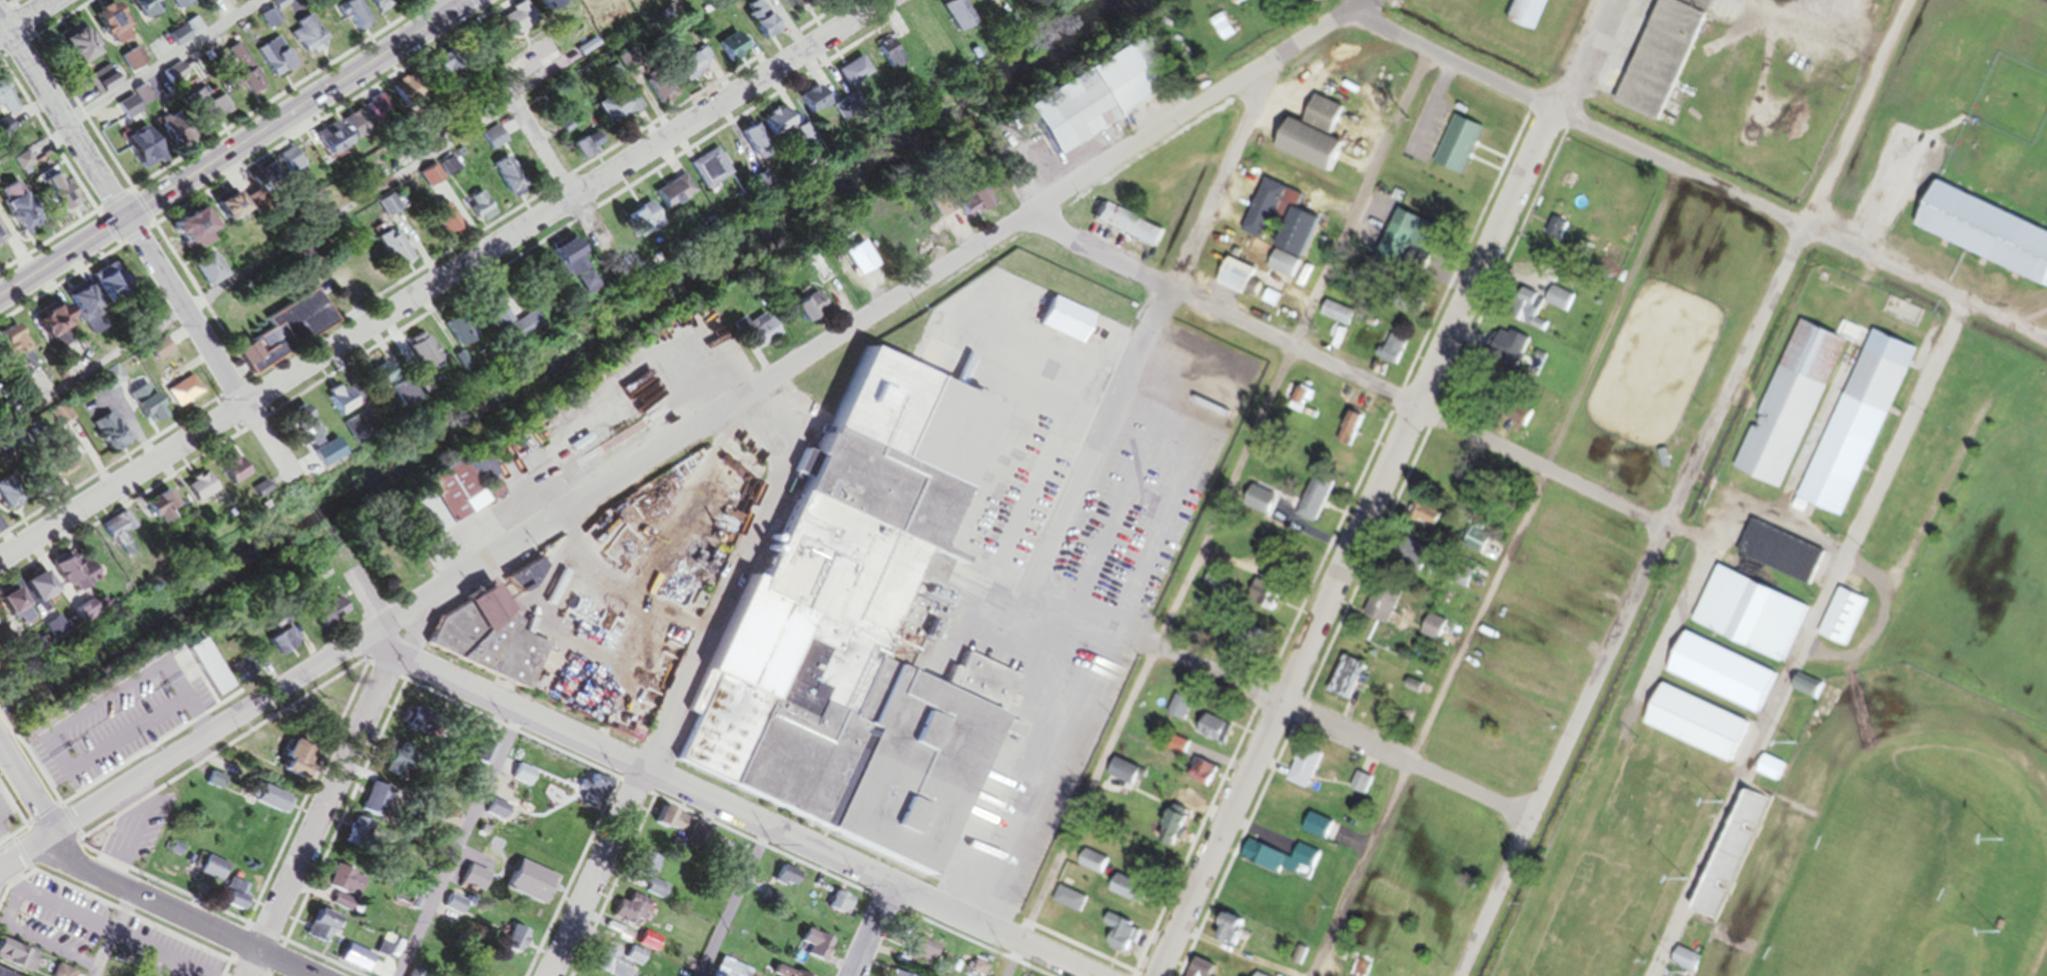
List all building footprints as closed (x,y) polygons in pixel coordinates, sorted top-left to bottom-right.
[(148,0),(124,0),(121,3),(141,25),(157,11),(148,0)] [(184,0),(160,0),(171,18),(188,7),(184,0)] [(364,27),(350,0),(333,9),(347,36),(364,27)] [(950,37),(970,29),(958,0),(954,0),(938,7),(950,37)] [(1532,38),(1548,0),(1516,0),(1504,27),(1532,38)] [(1657,129),(1711,1),(1707,0),(1659,0),(1612,110),(1657,129)] [(129,39),(109,6),(91,17),(94,21),(86,25),(98,45),(107,39),(113,49),(129,39)] [(754,45),(774,36),(760,9),(741,18),(754,45)] [(179,29),(187,43),(202,34),(195,20),(179,29)] [(297,58),(318,49),(305,21),(284,30),(297,58)] [(91,55),(72,27),(48,43),(68,71),(91,55)] [(746,54),(733,37),(712,52),(724,70),(746,54)] [(149,51),(161,72),(177,63),(165,42),(149,51)] [(289,73),(278,42),(252,51),(263,81),(289,73)] [(1163,97),(1134,43),(1014,107),(1043,162),(1163,97)] [(873,55),(885,74),(898,66),(885,47),(873,55)] [(241,99),(256,91),(235,48),(222,55),(234,78),(221,84),(228,98),(238,93),(241,99)] [(117,61),(127,77),(145,66),(135,50),(117,61)] [(714,68),(703,50),(669,70),(680,88),(714,68)] [(839,94),(866,79),(856,61),(829,76),(839,94)] [(113,91),(105,71),(84,81),(93,100),(113,91)] [(643,84),(648,109),(671,104),(666,79),(643,84)] [(14,116),(0,83),(0,122),(14,116)] [(409,107),(396,83),(378,93),(390,117),(409,107)] [(813,87),(790,101),(803,122),(825,108),(813,87)] [(181,107),(197,129),(223,110),(208,88),(181,107)] [(602,130),(636,113),(624,90),(591,107),(602,130)] [(101,135),(114,160),(124,155),(134,175),(154,165),(134,128),(142,124),(129,99),(112,108),(121,125),(101,135)] [(1270,155),(1326,179),(1340,148),(1328,143),(1341,112),(1312,100),(1299,130),(1284,124),(1270,155)] [(381,116),(370,101),(350,116),(361,131),(381,116)] [(789,126),(776,111),(755,130),(768,145),(789,126)] [(314,164),(340,144),(325,125),(299,144),(314,164)] [(163,159),(187,149),(179,128),(156,138),(163,159)] [(489,155),(502,145),(492,131),(478,141),(489,155)] [(569,143),(571,157),(595,154),(593,140),(569,143)] [(686,168),(704,194),(729,177),(711,151),(686,168)] [(19,174),(28,170),(23,159),(14,163),(19,174)] [(521,195),(503,160),(490,167),(508,202),(521,195)] [(443,180),(455,174),(448,162),(436,168),(443,180)] [(276,193),(261,166),(244,175),(259,202),(276,193)] [(440,182),(432,168),(417,177),(425,191),(440,182)] [(34,180),(47,216),(66,209),(54,173),(34,180)] [(659,219),(692,196),(681,180),(648,203),(659,219)] [(1239,238),(1263,248),(1280,205),(1284,207),(1288,196),(1260,185),(1239,238)] [(1930,187),(1910,236),(2044,291),(2046,284),(2046,235),(1930,187)] [(936,223),(954,214),(959,223),(988,208),(978,190),(946,206),(940,192),(924,200),(936,223)] [(492,220),(480,195),(462,205),(475,229),(492,220)] [(210,230),(234,216),(223,197),(199,210),(210,230)] [(636,245),(660,227),(643,205),(619,223),(636,245)] [(435,239),(454,234),(448,207),(429,212),(435,239)] [(4,220),(16,237),(31,226),(19,209),(4,220)] [(1095,209),(1087,228),(1155,254),(1163,235),(1095,209)] [(1301,266),(1317,224),(1288,213),(1264,275),(1290,285),(1298,265),(1301,266)] [(175,263),(201,248),(184,216),(157,231),(175,263)] [(1397,272),(1412,237),(1389,227),(1374,262),(1397,272)] [(1565,232),(1553,228),(1548,244),(1560,248),(1565,232)] [(391,273),(410,262),(391,231),(372,242),(391,273)] [(874,274),(858,245),(838,255),(855,285),(874,274)] [(555,274),(567,268),(558,250),(546,255),(555,274)] [(829,279),(814,254),(801,262),(816,287),(829,279)] [(1425,266),(1409,255),(1399,270),(1415,281),(1425,266)] [(198,294),(218,281),(203,257),(183,270),(198,294)] [(1213,289),(1241,302),(1252,277),(1224,264),(1213,289)] [(83,280),(95,305),(118,293),(107,269),(83,280)] [(91,306),(67,290),(55,308),(78,324),(91,306)] [(1543,308),(1566,319),(1574,302),(1552,291),(1543,308)] [(800,330),(824,312),(810,292),(785,310),(800,330)] [(1541,328),(1533,325),(1540,301),(1517,295),(1508,325),(1539,334),(1541,328)] [(261,324),(267,335),(227,357),(241,382),(330,332),(310,297),(261,324)] [(1413,319),(1422,306),(1410,297),(1400,310),(1413,319)] [(503,328),(486,298),(469,308),(485,337),(503,328)] [(1032,331),(1077,351),(1090,321),(1046,302),(1032,331)] [(34,346),(41,342),(47,356),(69,346),(64,332),(59,334),(48,309),(23,320),(34,346)] [(495,337),(506,351),(535,330),(525,316),(495,337)] [(745,329),(740,322),(729,330),(739,344),(747,338),(758,353),(778,338),(762,316),(745,329)] [(469,344),(455,320),(439,329),(453,353),(469,344)] [(1781,496),(1843,345),(1795,326),(1733,477),(1781,496)] [(1842,526),(1912,355),(1867,336),(1796,507),(1842,526)] [(1405,347),(1385,338),(1374,363),(1394,372),(1405,347)] [(416,375),(433,365),(418,339),(400,349),(416,375)] [(165,360),(160,345),(142,351),(146,366),(165,360)] [(929,882),(989,735),(1017,746),(1022,733),(1000,724),(1017,681),(958,657),(945,689),(919,679),(949,604),(934,598),(950,559),(937,554),(997,409),(861,353),(853,372),(846,369),(755,590),(739,584),(700,679),(707,682),(668,775),(929,882)] [(366,398),(391,383),(380,365),(355,380),(366,398)] [(120,385),(112,373),(96,383),(104,395),(120,385)] [(3,393),(17,409),(33,396),(20,380),(3,393)] [(170,412),(196,400),(188,382),(161,395),(170,412)] [(147,408),(155,404),(147,388),(128,397),(135,411),(130,414),(138,431),(154,423),(147,408)] [(332,424),(355,406),(343,392),(320,410),(332,424)] [(44,415),(51,430),(66,422),(58,408),(44,415)] [(300,452),(319,439),(301,412),(282,425),(300,452)] [(1349,454),(1364,420),(1351,414),(1337,449),(1349,454)] [(103,457),(120,450),(108,418),(90,424),(103,457)] [(34,454),(50,481),(68,470),(52,444),(34,454)] [(402,502),(421,540),(500,499),(476,452),(413,485),(418,494),(402,502)] [(221,492),(241,481),(227,457),(207,469),(221,492)] [(29,502),(46,494),(34,468),(17,476),(29,502)] [(1333,484),(1313,476),(1294,521),(1314,529),(1333,484)] [(213,500),(202,478),(180,490),(191,511),(213,500)] [(146,528),(165,520),(163,514),(170,511),(163,495),(136,507),(146,528)] [(1441,519),(1422,505),(1410,522),(1429,536),(1441,519)] [(137,556),(124,536),(131,532),(121,515),(92,533),(115,569),(137,556)] [(1823,558),(1750,526),(1735,560),(1808,593),(1823,558)] [(1478,561),(1487,542),(1469,534),(1461,553),(1478,561)] [(1389,565),(1420,578),(1429,556),(1398,542),(1389,565)] [(65,601),(92,583),(82,568),(74,574),(63,558),(44,571),(65,601)] [(1473,577),(1454,567),(1444,585),(1464,595),(1473,577)] [(26,610),(50,598),(37,573),(14,585),(26,610)] [(512,574),(511,585),(522,586),(523,574),(512,574)] [(1783,670),(1807,612),(1713,574),(1690,631),(1783,670)] [(1282,599),(1256,585),(1245,606),(1271,620),(1282,599)] [(1361,621),(1383,632),(1400,597),(1378,586),(1361,621)] [(418,655),(520,695),(539,649),(507,637),(483,590),(452,606),(448,614),(430,624),(418,655)] [(1816,643),(1846,654),(1865,606),(1835,594),(1816,643)] [(17,616),(8,595),(0,598),(0,623),(17,616)] [(307,611),(311,631),(337,625),(333,606),(307,611)] [(1419,640),(1437,647),(1444,627),(1426,620),(1419,640)] [(42,630),(51,643),(62,635),(53,622),(42,630)] [(270,663),(296,647),(286,630),(260,645),(270,663)] [(1259,652),(1258,635),(1241,636),(1241,653),(1259,652)] [(1663,678),(1759,720),(1776,680),(1681,638),(1663,678)] [(1325,698),(1347,708),(1363,671),(1341,661),(1325,698)] [(1731,769),(1749,728),(1657,688),(1640,729),(1731,769)] [(1191,707),(1175,700),(1165,721),(1181,728),(1191,707)] [(1222,753),(1231,734),(1202,720),(1193,739),(1222,753)] [(1186,751),(1173,743),(1167,753),(1181,761),(1186,751)] [(492,753),(476,746),(465,774),(481,780),(492,753)] [(1753,774),(1775,788),(1784,772),(1762,759),(1753,774)] [(274,776),(294,783),(300,768),(279,761),(274,776)] [(1208,793),(1215,773),(1192,765),(1185,785),(1208,793)] [(572,803),(593,811),(603,786),(582,777),(572,803)] [(1362,801),(1368,784),(1354,779),(1348,796),(1362,801)] [(279,821),(288,803),(256,788),(247,805),(279,821)] [(650,832),(672,843),(682,824),(660,813),(650,832)] [(373,831),(352,820),(339,846),(360,857),(373,831)] [(709,838),(692,827),(680,846),(697,857),(709,838)] [(1159,848),(1176,855),(1183,838),(1166,831),(1159,848)] [(1277,882),(1286,862),(1245,845),(1237,864),(1277,882)] [(1311,878),(1319,861),(1297,849),(1288,867),(1311,878)] [(1099,883),(1107,866),(1083,854),(1075,871),(1099,883)] [(660,864),(637,855),(627,878),(647,886),(643,897),(660,904),(671,877),(657,871),(660,864)] [(196,880),(219,889),(226,870),(203,861),(196,880)] [(771,885),(787,892),(794,877),(779,869),(771,885)] [(456,888),(476,898),(485,881),(465,870),(456,888)] [(539,909),(553,883),(531,871),(517,897),(539,909)] [(358,882),(332,872),(324,894),(333,898),(328,910),(346,916),(358,882)] [(1139,911),(1147,894),(1114,878),(1106,895),(1139,911)] [(216,909),(236,918),(248,892),(228,883),(216,909)] [(1050,908),(1078,919),(1084,901),(1056,891),(1050,908)] [(760,904),(772,908),(775,900),(763,896),(760,904)] [(646,921),(637,899),(608,910),(617,932),(646,921)] [(301,945),(324,949),(329,920),(305,917),(301,945)] [(1109,934),(1102,951),(1126,961),(1138,933),(1105,919),(1100,931),(1109,934)] [(1238,923),(1213,923),(1213,950),(1238,950),(1238,923)] [(495,953),(514,961),(524,936),(504,929),(495,953)] [(375,959),(396,964),(401,946),(380,940),(375,959)] [(829,946),(816,940),(808,956),(821,962),(829,946)] [(899,958),(922,970),(931,953),(908,942),(899,958)] [(35,961),(0,945),(0,968),(17,975),(27,975),(35,961)] [(600,975),(630,975),(634,968),(640,971),(647,958),(630,950),(625,961),(606,952),(596,974),(600,975)] [(1684,975),(1692,975),(1698,962),(1676,951),(1668,968),(1684,975)] [(746,974),(719,962),(713,975),(745,975),(746,974)] [(968,975),(985,975),(987,972),(971,963),(965,974),(968,975)] [(1188,964),(1185,975),(1212,975),(1213,971),(1188,964)] [(1358,967),(1355,975),(1366,975),(1368,970),(1358,967)]
